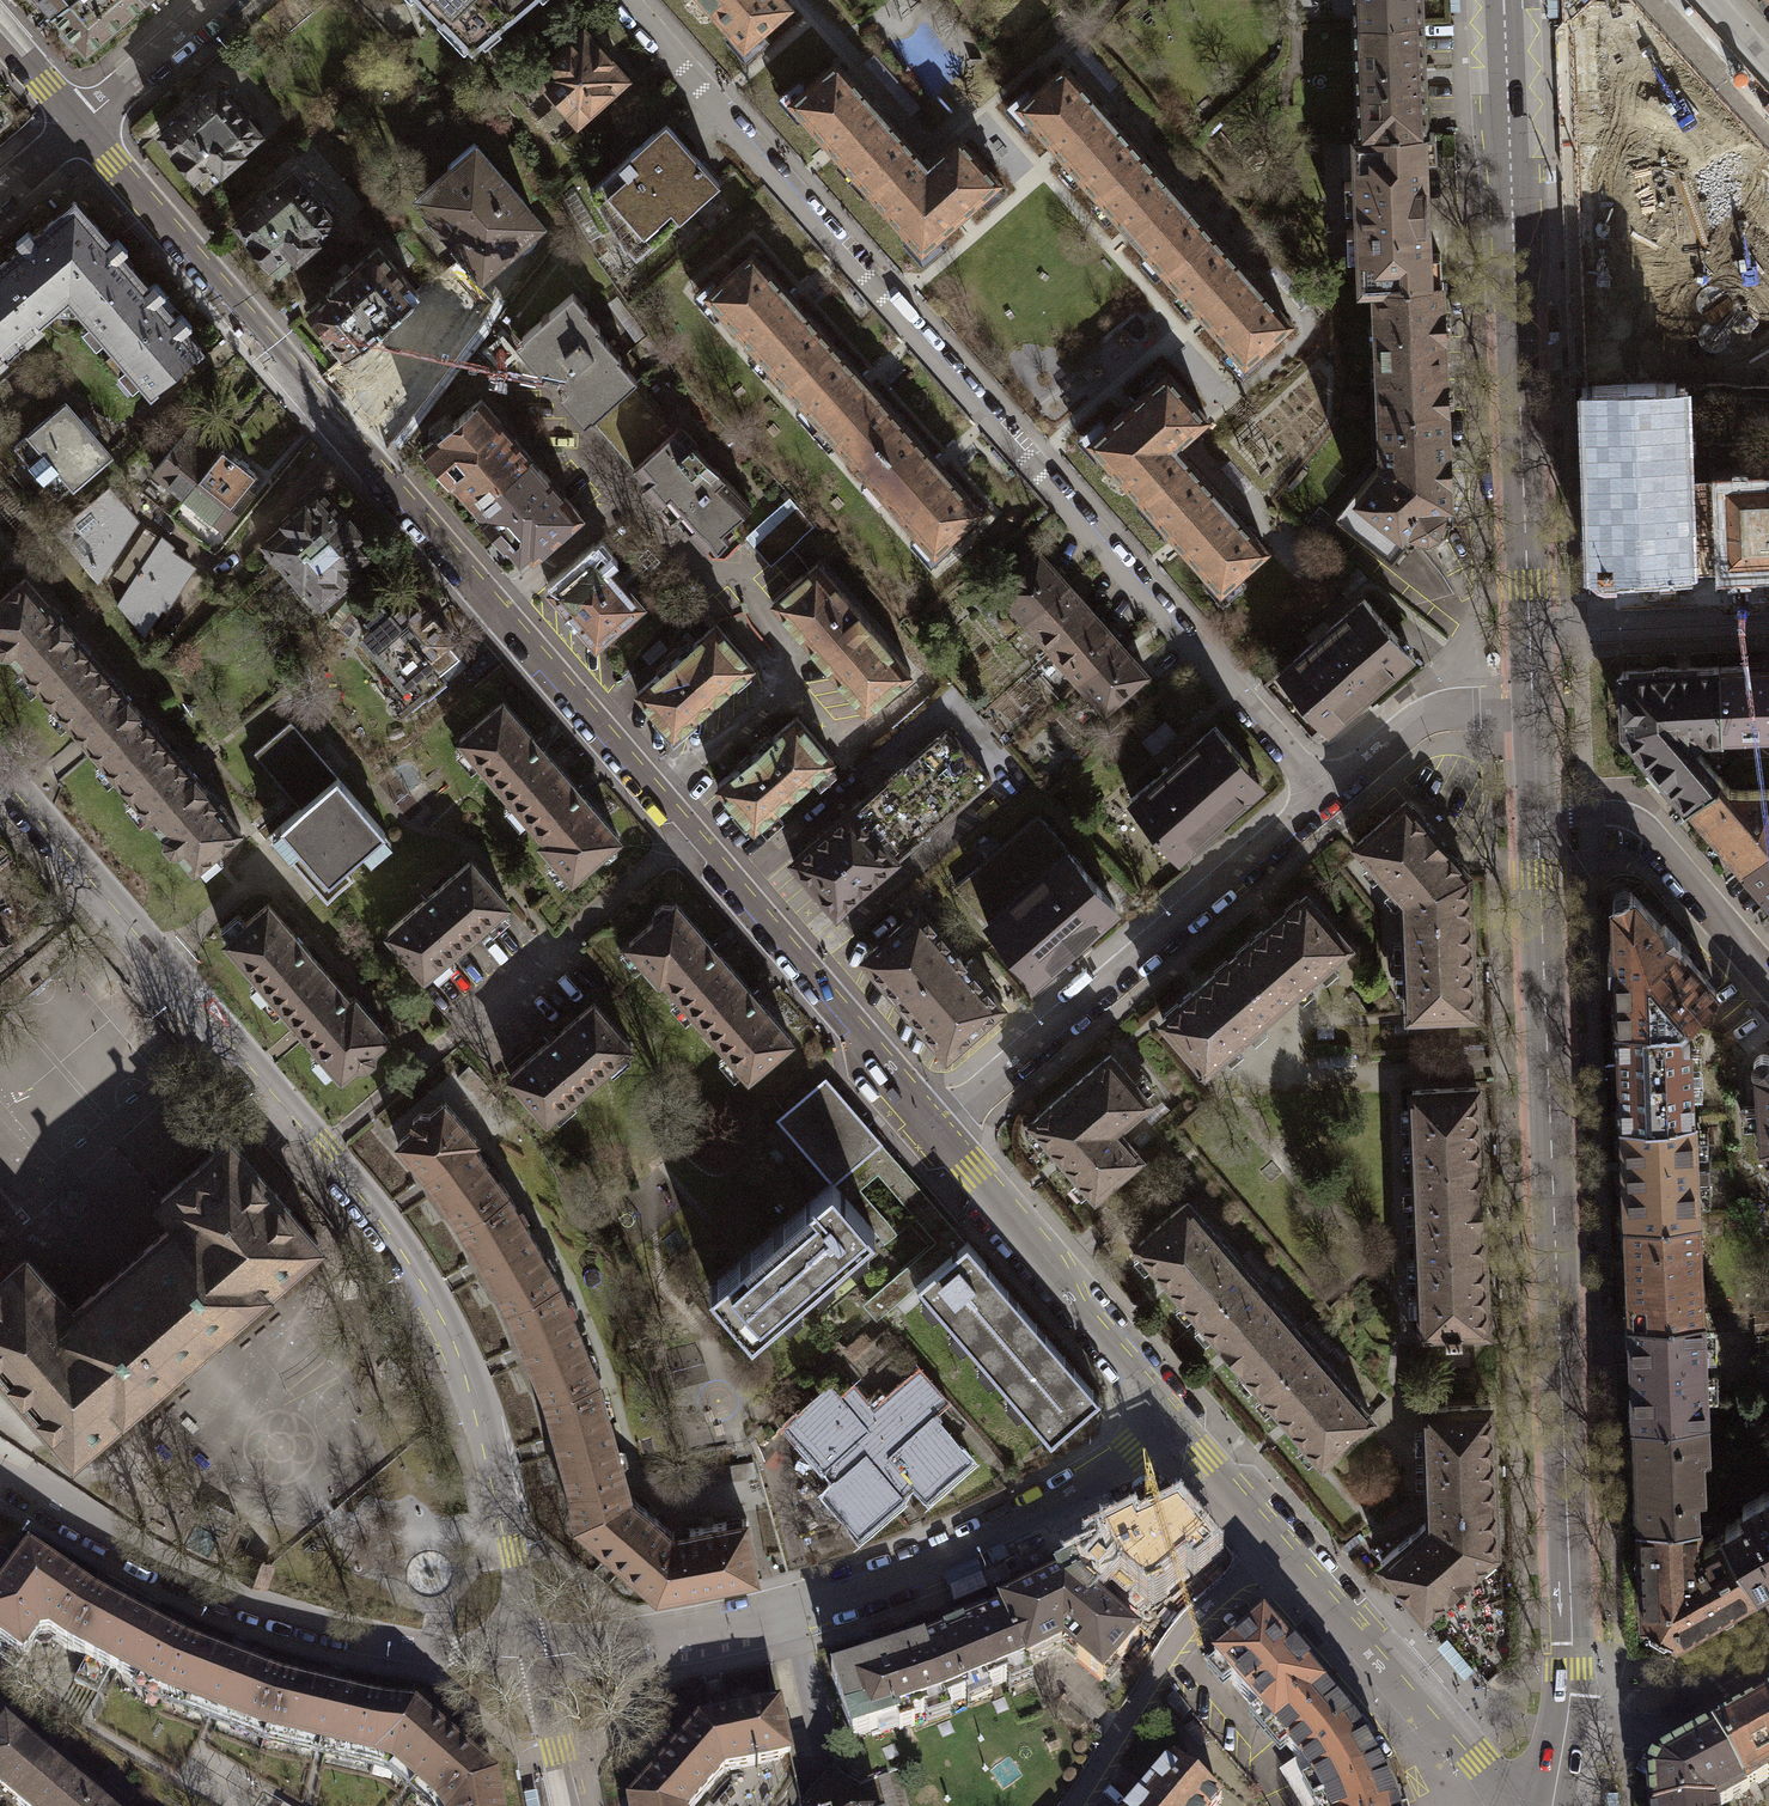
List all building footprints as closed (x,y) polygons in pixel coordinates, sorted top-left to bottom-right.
[(51,11),(64,0),(41,0),(51,11)] [(51,11),(67,31),(84,50),(143,0),(64,0),(51,11)] [(472,45),(480,37),(485,43),(500,29),(498,27),(527,0),(422,0),(440,19),(444,15),(472,45)] [(788,7),(782,0),(701,0),(743,47),(788,7)] [(1352,22),(1422,19),(1421,0),(1351,0),(1352,22)] [(1357,134),(1427,132),(1422,19),(1352,22),(1357,134)] [(535,73),(578,121),(626,79),(583,31),(535,73)] [(791,101),(870,190),(914,152),(836,60),(791,101)] [(1142,155),(1061,65),(1017,105),(1098,194),(1142,155)] [(556,141),(578,121),(535,73),(513,91),(556,141)] [(199,183),(256,133),(213,83),(185,107),(156,133),(199,183)] [(719,184),(666,123),(588,190),(624,246),(640,234),(644,238),(660,224),(665,229),(719,184)] [(1427,132),(1357,134),(1354,134),(1358,285),(1371,285),(1441,282),(1439,251),(1427,252),(1424,157),(1435,157),(1434,132),(1427,132)] [(925,165),(914,152),(870,190),(920,248),(977,198),(997,181),(958,137),(925,165)] [(521,237),(536,224),(520,198),(472,143),(447,164),(450,167),(415,197),(424,208),(429,203),(477,259),(472,263),(483,276),(512,251),(509,248),(521,237)] [(1210,231),(1142,155),(1098,194),(1165,271),(1210,231)] [(272,270),(330,221),(287,171),(260,194),(230,221),(272,270)] [(37,322),(56,306),(79,306),(82,311),(131,268),(119,254),(126,247),(116,236),(109,242),(86,215),(80,220),(66,220),(60,213),(34,236),(27,228),(15,238),(21,246),(0,264),(0,269),(22,294),(16,299),(37,322)] [(1289,321),(1210,231),(1165,271),(1245,360),(1289,321)] [(842,324),(767,239),(712,287),(787,372),(842,324)] [(303,307),(345,354),(414,294),(372,247),(346,270),(303,307)] [(131,268),(82,311),(152,390),(199,348),(182,329),(189,322),(180,312),(174,317),(158,299),(165,293),(153,279),(147,285),(131,268)] [(0,269),(0,360),(40,325),(37,322),(16,299),(22,294),(0,269)] [(1441,282),(1371,285),(1377,412),(1447,409),(1441,282)] [(555,375),(593,417),(631,386),(639,380),(573,292),(524,334),(555,375)] [(414,294),(345,354),(385,399),(406,381),(453,340),(414,294)] [(917,410),(842,324),(787,372),(862,458),(917,410)] [(1089,441),(1140,498),(1186,457),(1175,444),(1205,418),(1165,373),(1089,441)] [(1663,385),(1590,387),(1597,551),(1593,554),(1593,562),(1601,569),(1610,569),(1614,565),(1682,563),(1675,384),(1663,385)] [(672,429),(631,386),(593,417),(632,464),(703,547),(750,504),(691,444),(695,440),(679,424),(672,429)] [(56,496),(110,452),(92,430),(82,418),(65,398),(12,443),(56,496)] [(520,559),(573,514),(532,465),(475,398),(422,443),(520,559)] [(1447,409),(1377,412),(1379,463),(1354,493),(1409,538),(1427,545),(1447,535),(1453,514),(1447,409)] [(992,496),(917,410),(862,458),(937,544),(992,496)] [(152,469),(184,494),(221,447),(200,431),(189,422),(152,469)] [(239,461),(221,447),(184,494),(223,526),(251,492),(244,487),(255,473),(239,461)] [(1263,548),(1186,457),(1140,498),(1219,590),(1263,548)] [(1768,561),(1768,472),(1720,474),(1723,562),(1768,561)] [(55,530),(95,582),(139,519),(111,485),(55,530)] [(311,551),(347,519),(317,485),(279,519),(283,523),(263,541),(283,565),(305,545),(311,551)] [(1390,564),(1409,538),(1354,493),(1334,518),(1390,564)] [(791,499),(748,535),(771,562),(814,526),(791,499)] [(372,548),(347,519),(311,551),(305,545),(283,565),(299,584),(293,590),(311,610),(356,570),(352,566),(372,548)] [(117,601),(145,634),(194,560),(159,535),(117,601)] [(997,590),(1023,620),(1066,582),(1040,552),(997,590)] [(546,591),(590,643),(634,605),(590,553),(569,571),(546,591)] [(872,713),(916,674),(818,563),(774,602),(826,661),(872,713)] [(51,705),(98,664),(22,576),(0,595),(0,645),(51,705)] [(1023,620),(1049,650),(1092,612),(1066,582),(1023,620)] [(360,636),(402,684),(430,660),(439,670),(461,652),(428,614),(410,593),(388,611),(381,604),(365,617),(373,625),(360,636)] [(1327,726),(1412,652),(1362,596),(1324,630),(1278,670),(1327,726)] [(1049,650),(1076,680),(1119,642),(1092,612),(1049,650)] [(668,733),(747,666),(711,623),(677,652),(631,690),(668,733)] [(1076,680),(1102,710),(1146,672),(1119,642),(1076,680)] [(51,705),(117,782),(164,742),(98,664),(51,705)] [(1722,732),(1768,730),(1768,664),(1719,666),(1722,732)] [(1623,726),(1688,802),(1718,775),(1692,745),(1700,737),(1700,732),(1722,732),(1719,666),(1621,669),(1623,726)] [(574,786),(501,702),(458,739),(531,823),(574,786)] [(714,780),(751,823),(828,757),(791,715),(755,746),(714,780)] [(300,806),(337,775),(289,721),(254,753),(300,806)] [(1178,758),(1130,800),(1177,853),(1262,779),(1215,726),(1178,758)] [(942,727),(845,809),(889,860),(986,778),(942,727)] [(117,782),(192,869),(239,828),(164,742),(117,782)] [(337,775),(300,806),(268,833),(327,902),(351,880),(342,868),(383,830),(337,775)] [(1743,866),(1768,844),(1768,788),(1728,788),(1718,775),(1688,802),(1743,866)] [(574,786),(531,823),(544,838),(539,841),(572,877),(596,857),(607,857),(614,851),(615,842),(619,837),(574,786)] [(1355,843),(1404,897),(1404,917),(1470,915),(1468,873),(1406,799),(1355,843)] [(787,859),(831,910),(834,908),(869,878),(889,860),(845,809),(822,829),(787,859)] [(1037,815),(956,885),(1034,977),(1071,945),(1115,908),(1037,815)] [(1743,866),(1768,896),(1768,844),(1743,866)] [(427,893),(385,930),(425,975),(508,904),(469,858),(427,893)] [(869,878),(834,908),(853,930),(888,900),(869,878)] [(1615,969),(1618,1021),(1680,1019),(1713,991),(1675,944),(1681,939),(1663,921),(1659,925),(1629,892),(1614,898),(1615,944),(1608,945),(1608,969),(1615,969)] [(1267,927),(1233,956),(1276,1006),(1350,944),(1306,893),(1267,927)] [(676,992),(719,956),(674,903),(669,907),(660,906),(652,912),(652,921),(627,944),(658,980),(663,976),(676,992)] [(225,940),(296,1023),(338,987),(268,904),(225,940)] [(860,954),(940,1050),(996,1004),(953,952),(916,908),(860,954)] [(1470,915),(1404,917),(1408,1012),(1474,1010),(1470,915)] [(790,1038),(719,956),(676,992),(748,1076),(790,1038)] [(1276,1006),(1233,956),(1200,984),(1160,1018),(1204,1068),(1276,1006)] [(296,1023),(347,1082),(371,1059),(372,1048),(387,1035),(354,996),(350,999),(338,987),(296,1023)] [(548,1037),(506,1074),(547,1121),(634,1046),(593,999),(548,1037)] [(1618,1021),(1621,1117),(1692,1115),(1690,1073),(1700,1073),(1699,1061),(1689,1061),(1688,1041),(1681,1041),(1680,1019),(1618,1021)] [(1064,1158),(1094,1195),(1140,1157),(1116,1127),(1150,1098),(1110,1051),(1031,1118),(1064,1158)] [(1765,1052),(1759,1053),(1754,1057),(1754,1061),(1761,1141),(1768,1151),(1768,1054),(1765,1052)] [(826,1076),(776,1118),(830,1181),(832,1180),(835,1183),(883,1142),(867,1124),(826,1076)] [(1481,1160),(1478,1086),(1412,1089),(1415,1163),(1481,1160)] [(424,1174),(455,1222),(509,1190),(472,1141),(477,1137),(444,1098),(394,1139),(424,1174)] [(1621,1117),(1626,1218),(1699,1215),(1695,1114),(1692,1115),(1621,1117)] [(72,1311),(25,1257),(0,1279),(0,1367),(73,1452),(317,1242),(229,1140),(161,1199),(179,1219),(72,1311)] [(1485,1254),(1481,1160),(1415,1163),(1418,1256),(1485,1254)] [(832,1180),(830,1181),(809,1199),(816,1206),(718,1290),(712,1283),(709,1285),(752,1335),(874,1229),(853,1205),(835,1183),(832,1180)] [(455,1222),(503,1306),(559,1279),(509,1190),(455,1222)] [(1199,1315),(1248,1274),(1185,1201),(1136,1246),(1166,1278),(1199,1315)] [(1626,1218),(1630,1316),(1703,1313),(1699,1215),(1626,1218)] [(1044,1435),(1086,1400),(972,1265),(979,1260),(962,1239),(941,1257),(913,1280),(1044,1435)] [(25,1257),(11,1240),(0,1250),(0,1279),(25,1257)] [(1487,1328),(1485,1254),(1418,1256),(1421,1330),(1487,1328)] [(1258,1385),(1308,1344),(1248,1274),(1199,1315),(1226,1346),(1258,1385)] [(503,1306),(540,1397),(600,1379),(559,1279),(503,1306)] [(1630,1316),(1634,1414),(1707,1412),(1703,1313),(1630,1316)] [(1369,1417),(1308,1344),(1258,1385),(1283,1415),(1319,1458),(1369,1417)] [(860,1533),(905,1494),(903,1492),(914,1482),(927,1498),(972,1459),(934,1414),(949,1401),(919,1367),(873,1406),(853,1384),(841,1394),(826,1377),(821,1381),(825,1386),(785,1421),(824,1466),(826,1463),(836,1475),(821,1488),(860,1533)] [(540,1397),(567,1490),(628,1482),(600,1379),(540,1397)] [(1425,1406),(1428,1501),(1495,1498),(1491,1403),(1425,1406)] [(1707,1412),(1634,1414),(1635,1444),(1630,1444),(1632,1488),(1637,1488),(1638,1517),(1697,1515),(1697,1489),(1703,1488),(1702,1450),(1708,1450),(1707,1412)] [(628,1482),(567,1490),(573,1524),(655,1596),(672,1593),(666,1559),(676,1557),(672,1530),(631,1495),(628,1482)] [(1741,1505),(1746,1513),(1723,1527),(1725,1531),(1755,1584),(1768,1576),(1768,1489),(1741,1505)] [(1377,1556),(1422,1609),(1497,1544),(1495,1498),(1428,1501),(1429,1512),(1408,1530),(1377,1556)] [(1698,1545),(1697,1515),(1638,1517),(1639,1539),(1633,1549),(1633,1553),(1640,1561),(1641,1611),(1647,1615),(1647,1622),(1663,1631),(1670,1626),(1676,1629),(1716,1607),(1726,1608),(1734,1604),(1735,1596),(1755,1584),(1725,1531),(1698,1545)] [(666,1559),(672,1593),(756,1578),(746,1518),(672,1530),(676,1557),(666,1559)] [(28,1554),(0,1590),(0,1656),(14,1666),(36,1639),(52,1638),(64,1645),(92,1597),(28,1554)] [(272,1564),(249,1555),(241,1577),(264,1585),(272,1564)] [(1075,1569),(1003,1607),(1028,1664),(1063,1647),(1102,1682),(1139,1639),(1096,1600),(1101,1595),(1090,1574),(1079,1580),(1075,1569)] [(184,1646),(92,1597),(64,1645),(163,1697),(184,1646)] [(924,1643),(943,1704),(1030,1670),(1028,1664),(1003,1607),(924,1643)] [(1214,1664),(1273,1730),(1322,1688),(1305,1669),(1264,1623),(1214,1664)] [(924,1643),(832,1672),(853,1737),(898,1722),(900,1729),(916,1724),(912,1714),(943,1704),(924,1643)] [(282,1682),(184,1646),(163,1697),(266,1735),(282,1682)] [(383,1705),(282,1682),(266,1735),(374,1760),(383,1705)] [(1310,1775),(1325,1803),(1351,1790),(1346,1778),(1377,1764),(1361,1736),(1346,1715),(1322,1688),(1273,1730),(1310,1775)] [(671,1805),(694,1805),(721,1770),(789,1755),(777,1701),(698,1721),(645,1783),(671,1805)] [(1713,1734),(1744,1792),(1768,1776),(1768,1702),(1713,1734)] [(383,1705),(374,1760),(394,1766),(437,1805),(500,1805),(497,1780),(413,1707),(383,1705)] [(7,1724),(0,1732),(0,1789),(20,1805),(93,1805),(98,1800),(7,1724)] [(1652,1805),(1721,1805),(1744,1792),(1713,1734),(1656,1767),(1652,1764),(1645,1777),(1650,1780),(1652,1805)] [(1220,1801),(1170,1760),(1132,1805),(1216,1805),(1220,1801)] [(1325,1803),(1317,1805),(1394,1805),(1390,1792),(1377,1764),(1346,1778),(1351,1790),(1325,1803)] [(876,1777),(883,1805),(896,1805),(888,1774),(876,1777)] [(645,1783),(629,1803),(630,1805),(671,1805),(645,1783)]
